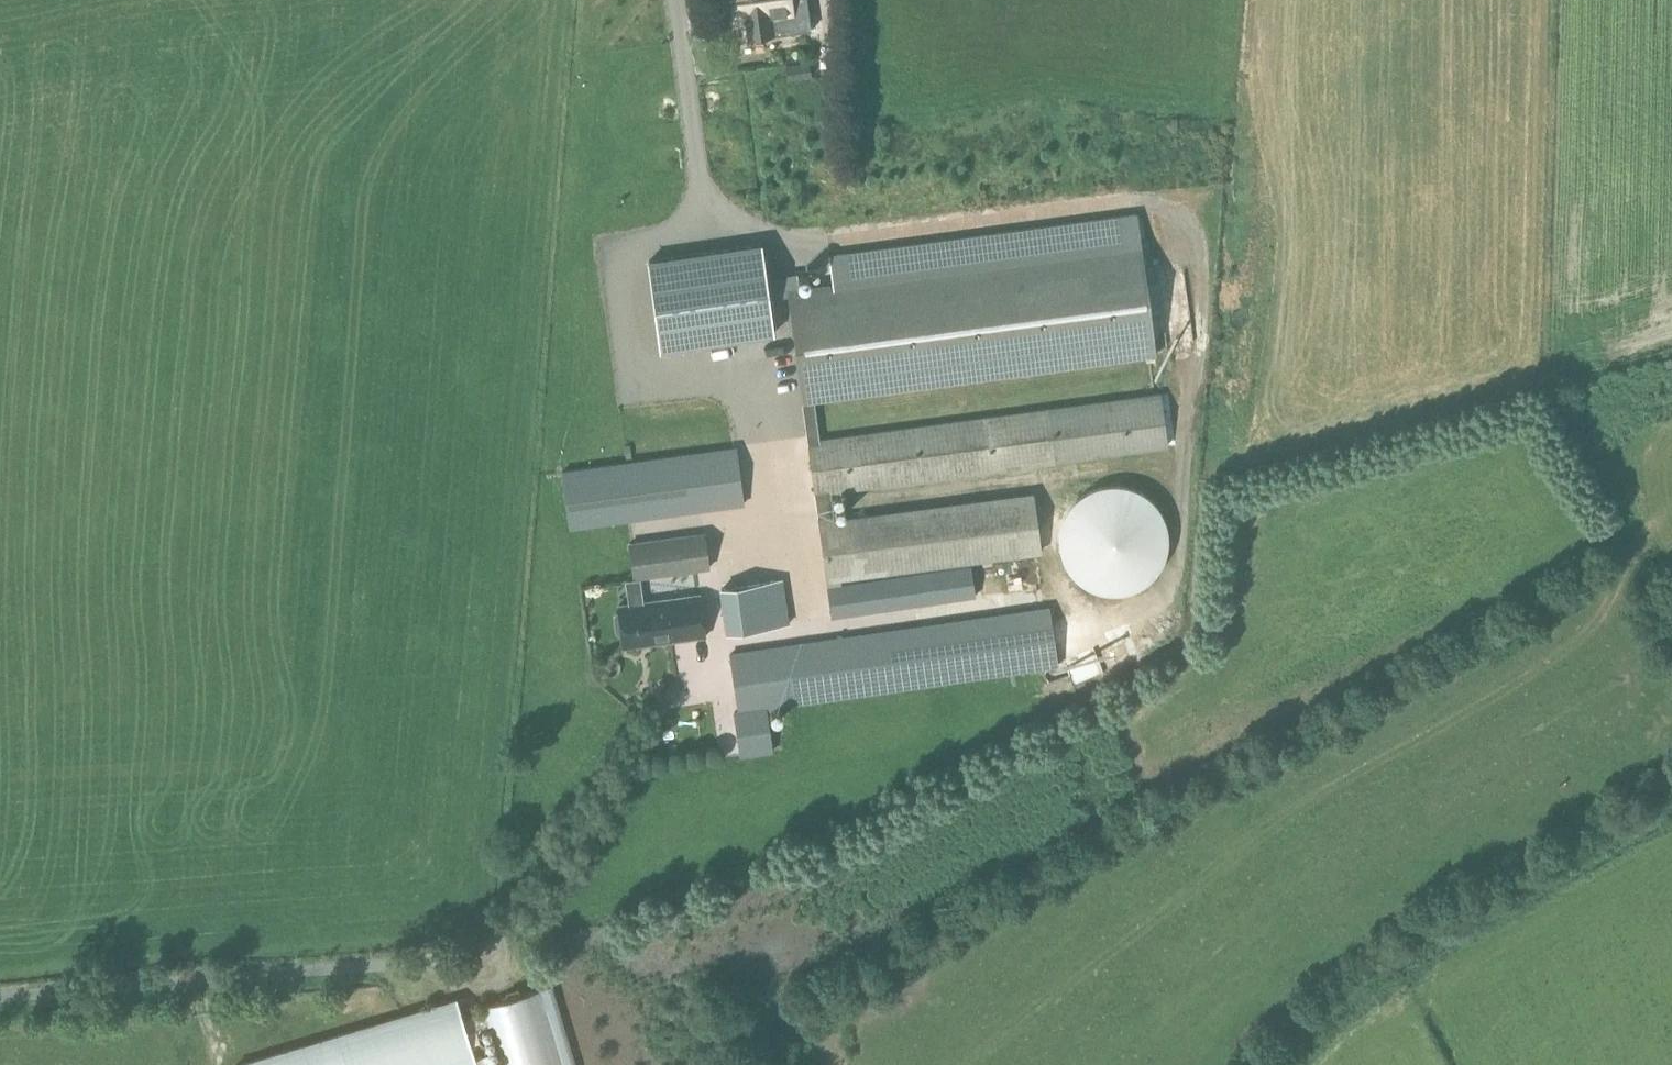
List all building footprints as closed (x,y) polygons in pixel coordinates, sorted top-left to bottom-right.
[(738,16),(743,16),(746,37),(772,33),(772,31),(810,26),(806,0),(794,0),(789,1),(789,0),(735,0),(738,16)] [(810,60),(785,64),(788,80),(812,76),(810,60)] [(661,352),(617,359),(630,446),(787,423),(761,244),(649,261),(661,352)] [(816,493),(827,491),(1169,447),(1162,395),(820,441),(815,402),(1157,357),(1142,244),(789,290),(816,493)] [(1143,493),(1130,486),(1116,485),(1102,485),(1090,490),(1078,498),(1069,507),(1062,520),(1060,534),(1060,547),(1064,560),(1071,572),(1081,582),(1093,589),(1105,593),(1118,594),(1133,590),(1145,584),(1155,574),(1162,564),(1167,551),(1168,537),(1167,524),(1161,512),(1153,500),(1143,493)] [(828,580),(1015,554),(1043,551),(1035,495),(1007,498),(831,521),(827,491),(816,493),(828,580)] [(711,568),(705,532),(629,543),(633,580),(711,568)] [(971,565),(933,571),(828,587),(833,617),(975,597),(971,565)] [(784,579),(719,588),(726,633),(791,624),(784,579)] [(699,596),(618,607),(624,648),(706,637),(699,596)] [(1032,609),(729,653),(738,711),(734,712),(741,757),(774,752),(768,710),(1060,666),(1051,605),(1032,609)] [(240,1064),(471,1064),(477,1063),(466,1030),(491,1022),(504,1064),(574,1064),(550,985),(486,1005),(488,1009),(463,1017),(457,999),(240,1064)]
